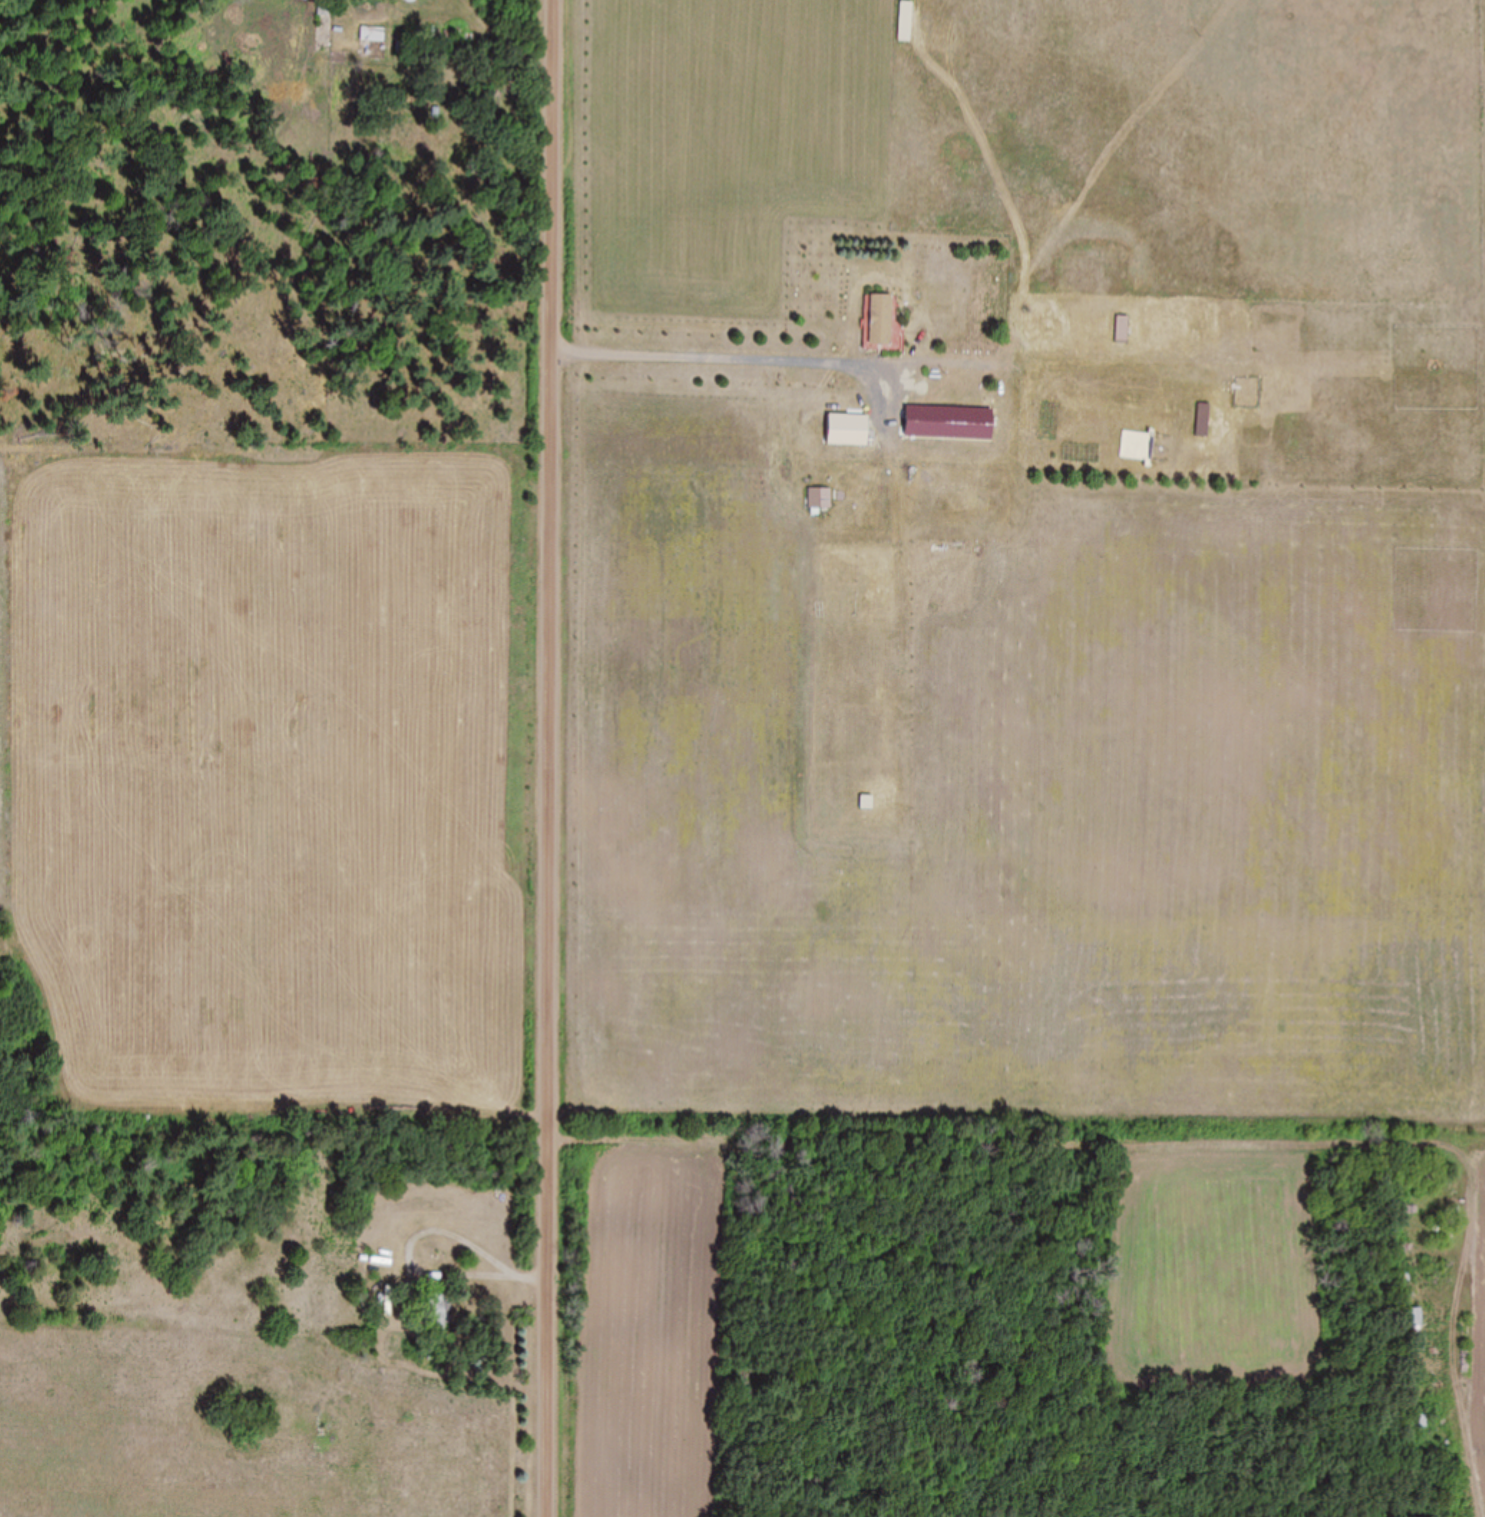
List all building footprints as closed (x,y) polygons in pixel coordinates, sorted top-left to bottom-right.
[(911,42),(912,2),(900,2),(899,42),(911,42)] [(385,42),(385,29),(362,29),(362,42),(385,42)] [(868,344),(891,344),(892,295),(868,295),(868,344)] [(1129,316),(1117,316),(1116,343),(1128,343),(1129,316)] [(1197,437),(1209,437),(1210,404),(1198,404),(1197,437)] [(991,440),(992,409),(906,407),(905,438),(991,440)] [(867,446),(868,415),(828,415),(828,446),(867,446)] [(861,809),(872,810),(872,797),(862,796),(861,809)] [(449,1298),(428,1298),(428,1331),(449,1331),(449,1298)] [(1411,1351),(1423,1351),(1423,1309),(1411,1309),(1411,1351)] [(1427,1416),(1413,1416),(1413,1427),(1427,1427),(1427,1416)]
